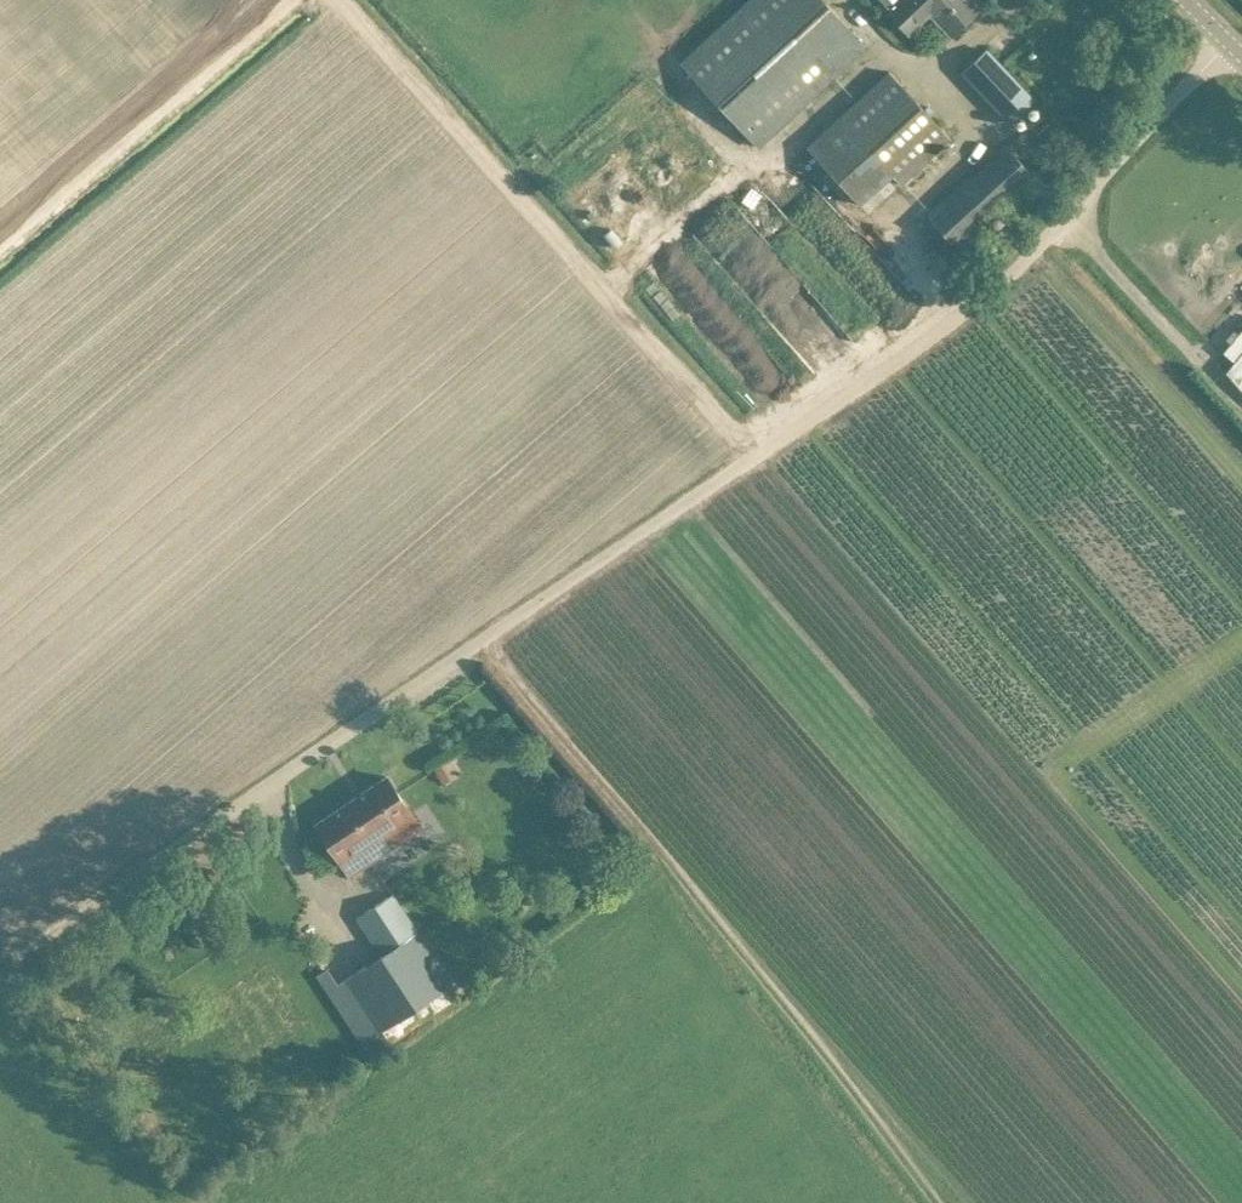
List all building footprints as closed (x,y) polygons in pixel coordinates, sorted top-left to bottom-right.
[(757,147),(866,47),(823,0),(752,0),(681,65),(757,147)] [(889,14),(908,34),(930,13),(951,35),(979,9),(970,0),(903,0),(889,14)] [(1032,100),(985,50),(964,70),(1012,120),(1032,100)] [(951,137),(888,71),(806,145),(860,205),(892,176),(900,184),(951,137)] [(1034,175),(1003,142),(927,215),(958,249),(1008,203),(1006,201),(1034,175)] [(1223,351),(1234,361),(1241,352),(1241,330),(1223,351)] [(1241,390),(1241,352),(1234,361),(1224,373),(1241,390)] [(441,763),(434,768),(443,781),(450,776),(441,763)] [(387,776),(314,825),(328,845),(349,876),(372,861),(382,854),(385,852),(386,851),(376,837),(412,813),(411,812),(401,796),(387,776)] [(327,968),(318,975),(329,991),(364,1043),(454,982),(438,958),(422,934),(394,893),(393,893),(358,917),(383,954),(338,985),(327,968)]
